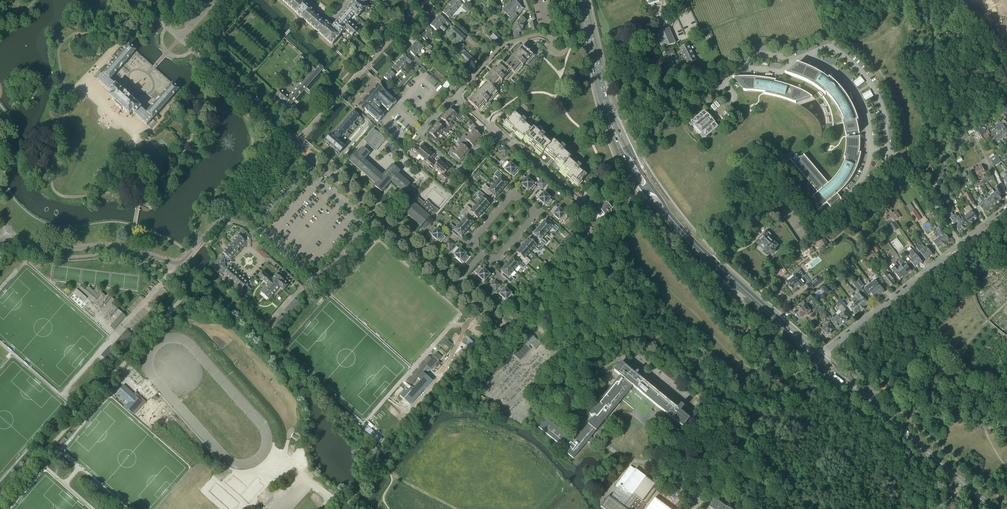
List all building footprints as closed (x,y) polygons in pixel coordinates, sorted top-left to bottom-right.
[(295,11),(304,19),(324,36),(323,37),(332,44),(340,35),(332,28),(326,23),(325,23),(312,11),(308,6),(303,2),(303,3),(299,0),(283,0),(295,11)] [(348,9),(348,10),(354,15),(358,18),(365,9),(356,1),(356,0),(348,9)] [(367,0),(357,0),(356,1),(365,9),(367,10),(369,7),(364,3),(365,2),(367,0)] [(442,13),(449,19),(462,4),(458,0),(454,0),(442,13)] [(510,18),(508,20),(512,23),(524,9),(520,7),(513,0),(503,11),(510,18)] [(977,11),(979,18),(981,17),(983,24),(1004,18),(1003,15),(1006,14),(1006,0),(1000,0),(1001,1),(978,7),(979,11),(977,11)] [(472,10),(465,4),(461,7),(468,14),(472,10)] [(348,10),(342,17),(348,22),(348,21),(350,19),(354,15),(348,10)] [(522,29),(523,25),(526,21),(527,19),(527,16),(524,14),(517,23),(513,36),(513,38),(518,37),(520,32),(521,32),(522,29)] [(441,17),(440,16),(430,26),(437,32),(440,29),(445,32),(447,30),(442,26),(444,24),(448,27),(450,24),(442,16),(441,17)] [(337,22),(336,23),(344,30),(345,29),(353,36),(354,34),(356,32),(358,30),(348,21),(348,22),(342,17),(337,23),(337,22)] [(335,24),(332,28),(340,35),(344,30),(336,23),(336,22),(335,24)] [(461,43),(466,38),(454,28),(449,33),(449,32),(448,32),(447,33),(456,42),(457,40),(461,43)] [(663,49),(676,43),(669,28),(657,34),(663,49)] [(431,40),(433,37),(431,36),(433,34),(428,29),(421,37),(426,42),(429,38),(431,40)] [(496,42),(497,41),(501,36),(495,31),(490,37),(496,42)] [(419,52),(420,51),(421,52),(424,48),(423,47),(424,47),(417,41),(409,51),(415,56),(415,57),(416,56),(418,53),(419,54),(420,52),(419,52)] [(461,43),(454,51),(458,54),(461,57),(466,51),(463,49),(465,46),(461,43)] [(172,83),(146,112),(128,96),(110,80),(122,66),(136,51),(129,45),(116,60),(98,80),(113,94),(109,97),(116,103),(115,104),(118,107),(122,110),(123,109),(130,115),(133,112),(147,125),(179,89),(172,83)] [(687,65),(695,61),(687,45),(679,49),(687,65)] [(505,65),(516,74),(522,66),(523,67),(524,65),(525,64),(526,65),(534,56),(522,46),(515,54),(505,65)] [(675,55),(673,50),(662,55),(664,58),(663,58),(664,60),(665,60),(666,63),(670,61),(672,60),(674,63),(677,62),(676,59),(677,58),(675,55)] [(473,68),(478,62),(466,51),(461,57),(473,68)] [(413,60),(406,53),(397,64),(401,68),(407,62),(410,64),(413,60)] [(316,66),(303,54),(298,60),(312,71),(289,97),(281,89),(276,95),(289,107),(294,101),(295,100),(304,90),(306,88),(322,70),(323,69),(324,68),(319,63),(316,66)] [(413,58),(421,65),(423,63),(416,56),(415,57),(413,58)] [(516,74),(505,65),(501,62),(494,70),(493,69),(483,81),(486,83),(497,93),(495,91),(495,90),(501,82),(502,83),(504,80),(505,80),(512,72),(513,73),(515,74),(516,74)] [(395,75),(401,68),(397,64),(390,71),(395,75)] [(705,64),(700,67),(702,72),(708,70),(705,64)] [(823,76),(817,72),(811,69),(804,66),(798,64),(797,64),(797,65),(787,74),(786,74),(793,76),(800,79),(807,82),(814,86),(820,90),(826,95),(823,97),(826,101),(829,106),(831,111),(832,116),(833,121),(833,123),(833,126),(834,126),(834,125),(843,122),(845,129),(846,135),(847,135),(859,133),(859,134),(860,133),(859,127),(857,122),(858,121),(858,122),(859,121),(857,114),(854,108),(850,102),(849,99),(849,98),(849,97),(848,97),(847,96),(842,89),(836,83),(830,78),(829,79),(830,79),(829,80),(823,76)] [(391,80),(395,75),(390,71),(384,78),(388,82),(390,81),(391,80)] [(404,84),(410,76),(408,75),(402,82),(404,84)] [(764,78),(754,77),(743,77),(733,78),(734,78),(744,90),(744,91),(751,91),(758,92),(765,93),(765,94),(773,96),(781,98),(789,100),(796,103),(811,97),(812,98),(813,97),(806,93),(800,90),(799,90),(791,87),(783,84),(775,82),(776,81),(776,80),(772,80),(769,79),(769,78),(768,78),(767,78),(767,79),(764,78)] [(853,82),(857,87),(864,82),(860,77),(853,82)] [(397,90),(404,84),(402,82),(395,89),(397,90)] [(490,101),(497,93),(486,83),(479,91),(478,90),(468,102),(479,111),(486,103),(489,100),(490,101)] [(390,96),(382,89),(378,86),(370,94),(369,93),(364,98),(366,99),(358,108),(363,112),(365,110),(378,122),(384,116),(376,108),(377,107),(379,108),(380,106),(379,105),(380,103),(389,111),(397,102),(396,102),(390,97),(391,96),(390,96)] [(862,95),(865,101),(873,96),(870,91),(862,95)] [(446,114),(453,120),(455,117),(458,120),(462,115),(456,109),(454,112),(449,108),(446,111),(447,112),(446,114)] [(362,121),(363,120),(353,111),(332,134),(331,133),(325,141),(326,142),(325,143),(328,146),(329,145),(335,150),(334,151),(337,154),(338,153),(339,154),(346,146),(339,140),(344,135),(347,138),(350,135),(347,132),(351,127),(354,129),(357,127),(354,124),(358,119),(362,121)] [(523,139),(532,128),(525,122),(526,121),(523,118),(522,118),(515,112),(509,119),(505,122),(513,129),(512,130),(516,133),(516,132),(523,139)] [(708,118),(704,113),(703,112),(693,121),(696,125),(695,126),(701,133),(702,132),(705,136),(716,127),(711,121),(714,119),(711,116),(708,118)] [(451,123),(453,120),(446,114),(445,115),(444,114),(441,118),(445,122),(443,124),(450,129),(453,125),(451,123)] [(450,129),(443,124),(441,126),(437,122),(434,126),(435,127),(434,128),(441,134),(443,132),(446,134),(450,129)] [(983,129),(979,124),(975,127),(983,137),(988,133),(989,133),(988,130),(986,132),(983,129)] [(470,134),(477,141),(478,139),(479,140),(482,137),(478,133),(480,130),(473,125),(469,129),(472,132),(470,134)] [(542,154),(552,143),(544,137),(546,135),(542,132),(541,133),(534,126),(532,128),(523,139),(523,140),(524,138),(525,139),(525,138),(532,144),(531,145),(535,148),(536,147),(542,154)] [(1006,138),(1003,132),(1002,131),(1003,130),(1001,127),(996,130),(1000,134),(1004,140),(1006,138)] [(441,134),(434,128),(432,130),(431,129),(428,132),(433,136),(431,138),(431,139),(430,140),(432,142),(433,141),(437,144),(441,139),(438,137),(441,134)] [(992,133),(993,134),(994,136),(995,135),(996,137),(1001,143),(1004,140),(1000,134),(996,130),(994,128),(991,131),(992,133)] [(375,152),(386,139),(377,131),(376,131),(373,129),(363,140),(366,143),(375,152)] [(995,142),(997,145),(1001,143),(996,137),(995,135),(994,136),(993,134),(992,133),(990,134),(991,135),(992,137),(991,138),(992,139),(992,140),(994,142),(995,142)] [(475,142),(477,141),(470,134),(467,137),(465,135),(461,139),(467,145),(469,143),(473,146),(476,143),(475,142)] [(814,197),(815,197),(819,210),(818,211),(827,204),(831,209),(832,208),(831,208),(841,199),(842,200),(838,195),(840,193),(841,192),(843,190),(844,188),(846,187),(847,185),(848,183),(850,182),(851,180),(852,178),(853,176),(854,174),(855,172),(856,170),(857,168),(858,166),(859,164),(859,162),(860,160),(860,158),(861,155),(861,153),(859,153),(860,150),(860,146),(860,142),(860,141),(860,137),(859,137),(847,138),(846,138),(846,140),(846,143),(846,145),(846,148),(846,151),(845,153),(845,155),(844,158),(845,158),(846,158),(845,160),(845,162),(844,164),(843,166),(842,168),(841,170),(840,172),(839,173),(837,175),(836,177),(835,178),(833,180),(832,181),(830,183),(829,184),(804,155),(804,156),(791,160),(790,160),(818,193),(814,197)] [(951,148),(963,140),(961,137),(949,145),(951,148)] [(465,147),(467,145),(461,139),(457,144),(460,146),(457,149),(464,155),(466,153),(467,154),(470,151),(465,147)] [(562,168),(571,158),(570,158),(572,156),(565,150),(566,149),(562,146),(555,140),(552,143),(542,154),(542,155),(545,152),(546,151),(552,157),(551,159),(555,162),(556,161),(563,167),(562,168)] [(411,149),(413,150),(412,151),(411,152),(416,157),(417,157),(419,155),(422,157),(428,150),(426,149),(427,148),(424,145),(423,146),(421,148),(420,147),(419,148),(416,146),(414,145),(411,149)] [(504,146),(499,152),(505,156),(509,151),(504,146)] [(364,160),(369,153),(364,148),(357,157),(354,155),(349,161),(376,184),(375,186),(382,192),(392,181),(404,192),(410,184),(398,174),(400,171),(393,165),(383,176),(364,160)] [(463,156),(464,155),(457,149),(455,151),(452,149),(448,154),(455,159),(457,157),(461,161),(464,157),(463,156)] [(428,167),(433,161),(431,159),(432,158),(430,157),(433,154),(430,151),(429,151),(428,150),(422,157),(424,160),(422,162),(428,167)] [(571,158),(562,168),(560,170),(561,169),(568,175),(567,177),(570,180),(571,179),(578,185),(581,182),(588,175),(580,168),(582,167),(578,164),(571,158)] [(438,172),(444,165),(443,163),(444,162),(440,159),(437,163),(436,162),(435,163),(433,161),(428,167),(433,172),(435,169),(438,172)] [(517,169),(510,163),(510,164),(507,161),(502,167),(505,169),(504,170),(511,176),(512,175),(514,178),(519,172),(516,170),(517,169)] [(444,165),(438,172),(441,174),(439,177),(444,182),(450,176),(447,173),(448,172),(447,172),(450,168),(447,165),(446,166),(444,165)] [(974,175),(983,170),(981,166),(977,169),(976,167),(971,169),(974,175)] [(901,179),(909,175),(906,170),(899,175),(901,179)] [(974,175),(977,181),(984,177),(983,175),(986,174),(983,170),(974,175)] [(494,184),(502,191),(508,184),(506,182),(508,180),(498,171),(494,175),(499,179),(494,184)] [(534,184),(527,178),(526,178),(524,176),(519,182),(522,184),(521,185),(528,191),(528,190),(531,192),(536,187),(533,184),(534,184)] [(941,181),(943,185),(947,183),(943,176),(938,179),(939,182),(941,181)] [(496,198),(502,191),(494,184),(490,189),(485,185),(482,190),(492,198),(494,196),(496,198)] [(994,194),(1000,201),(1003,199),(1001,197),(1002,196),(998,186),(994,189),(997,192),(995,193),(994,194)] [(551,198),(544,192),(543,193),(541,190),(536,196),(538,198),(538,199),(545,205),(545,204),(548,207),(553,201),(550,199),(551,198)] [(996,204),(1000,201),(994,194),(995,193),(992,190),(988,194),(991,197),(990,197),(996,204)] [(476,205),(484,211),(490,204),(488,203),(490,200),(480,191),(476,196),(481,200),(476,205)] [(964,194),(970,205),(974,203),(968,192),(964,194)] [(990,197),(991,197),(988,194),(986,195),(989,198),(987,200),(992,207),(996,204),(990,197)] [(987,200),(985,198),(984,199),(981,196),(979,198),(980,200),(988,210),(992,207),(987,200)] [(424,203),(418,198),(414,203),(413,203),(405,212),(421,227),(429,217),(431,219),(439,210),(437,209),(436,209),(430,203),(427,200),(424,203)] [(605,202),(603,200),(594,209),(597,213),(600,216),(603,213),(605,214),(611,208),(606,202),(605,202)] [(981,204),(979,206),(977,208),(979,213),(982,210),(984,213),(988,210),(980,200),(978,201),(981,204)] [(478,218),(484,211),(476,205),(472,210),(467,206),(464,210),(474,219),(476,217),(478,218)] [(566,214),(559,208),(558,209),(556,206),(551,212),(553,214),(553,215),(560,221),(560,220),(562,222),(565,222),(567,219),(567,216),(565,215),(566,214)] [(969,224),(977,218),(972,212),(973,211),(969,206),(965,210),(966,212),(965,213),(967,215),(964,217),(969,224)] [(472,221),(474,219),(464,210),(460,214),(465,218),(460,223),(468,230),(474,223),(472,221)] [(910,214),(916,223),(921,219),(915,210),(910,214)] [(772,211),(767,215),(772,220),(776,216),(772,211)] [(901,217),(897,211),(893,213),(891,211),(888,213),(894,222),(901,217)] [(954,225),(953,225),(959,232),(962,230),(964,229),(953,216),(953,215),(952,213),(950,214),(952,217),(950,218),(953,222),(952,222),(954,225)] [(955,214),(953,215),(953,216),(964,229),(965,228),(964,228),(968,225),(961,216),(958,218),(955,214)] [(539,227),(547,234),(551,229),(555,233),(559,228),(549,220),(547,222),(545,220),(539,227)] [(890,225),(895,231),(898,229),(894,222),(893,222),(892,220),(889,222),(890,224),(890,225)] [(462,237),(468,230),(460,223),(456,228),(451,224),(448,228),(458,237),(460,235),(462,237)] [(444,235),(437,229),(434,227),(429,232),(432,235),(431,235),(438,241),(441,243),(446,237),(443,235),(444,235)] [(542,239),(547,234),(539,227),(533,234),(535,236),(533,238),(543,247),(547,243),(542,239)] [(231,244),(237,250),(245,241),(244,240),(245,239),(244,238),(248,234),(243,229),(240,232),(244,235),(241,238),(238,235),(231,244)] [(942,240),(945,243),(949,240),(944,233),(941,236),(941,235),(940,236),(940,237),(936,231),(933,233),(935,235),(937,239),(936,240),(938,241),(940,242),(942,240)] [(772,255),(775,252),(774,250),(778,246),(770,239),(773,237),(768,232),(757,243),(768,254),(769,253),(772,255)] [(938,249),(945,243),(942,240),(940,242),(938,241),(936,240),(937,239),(935,235),(930,239),(938,249)] [(539,251),(543,247),(533,238),(531,240),(529,239),(523,246),(530,252),(535,247),(539,251)] [(454,245),(448,240),(444,245),(449,250),(454,245)] [(824,249),(819,242),(815,245),(820,252),(824,249)] [(230,259),(237,250),(231,244),(223,253),(226,255),(224,257),(227,260),(229,258),(230,259)] [(876,244),(871,247),(876,253),(881,250),(876,244)] [(924,246),(922,244),(920,246),(920,245),(919,245),(929,257),(933,255),(927,247),(925,248),(924,246)] [(926,260),(929,257),(919,245),(916,248),(920,252),(926,260)] [(526,257),(530,252),(523,246),(517,253),(519,254),(517,256),(527,265),(531,261),(526,257)] [(467,254),(460,248),(459,249),(457,247),(452,252),(454,255),(461,261),(464,263),(469,257),(466,255),(467,254)] [(867,261),(875,254),(872,250),(864,256),(867,261)] [(908,253),(919,266),(922,263),(916,256),(912,250),(908,253)] [(916,269),(919,266),(910,255),(908,256),(911,260),(910,261),(916,269)] [(523,270),(527,265),(517,256),(515,259),(513,257),(507,264),(514,271),(519,266),(523,270)] [(510,276),(514,271),(507,264),(501,271),(503,273),(501,275),(511,284),(515,279),(510,276)] [(891,268),(900,280),(904,277),(899,271),(898,269),(897,269),(895,266),(895,265),(891,268)] [(903,268),(907,274),(912,271),(907,265),(903,268)] [(899,271),(904,277),(907,274),(903,268),(901,266),(898,269),(899,271)] [(233,282),(239,275),(230,267),(229,268),(228,267),(225,270),(227,271),(224,274),(229,279),(233,282)] [(481,268),(476,274),(478,275),(478,276),(484,282),(490,275),(484,269),(483,270),(481,268)] [(806,284),(802,278),(804,276),(800,271),(791,278),(790,278),(789,279),(789,280),(786,282),(789,287),(789,288),(790,289),(791,289),(792,290),(799,285),(801,288),(806,284)] [(272,280),(263,272),(259,277),(268,285),(261,293),(269,300),(280,287),(283,291),(288,285),(277,274),(272,280)] [(886,274),(886,273),(881,276),(882,277),(884,280),(891,288),(894,285),(893,284),(894,282),(892,280),(894,279),(891,275),(889,276),(887,273),(886,274)] [(241,290),(244,293),(247,295),(252,290),(249,288),(247,286),(248,285),(247,284),(248,283),(239,275),(233,282),(242,289),(241,290)] [(813,289),(823,281),(820,277),(819,278),(817,276),(806,285),(810,289),(812,287),(813,289)] [(875,280),(871,284),(873,287),(880,296),(885,292),(877,283),(875,280)] [(490,286),(496,290),(500,285),(495,281),(490,286)] [(853,284),(861,294),(864,292),(862,288),(856,281),(853,284)] [(880,296),(873,287),(871,284),(864,290),(869,296),(871,294),(876,299),(880,296)] [(85,290),(80,286),(74,293),(86,305),(88,302),(89,303),(90,302),(91,303),(93,304),(94,303),(104,312),(101,316),(99,318),(114,330),(126,316),(118,310),(112,304),(115,300),(108,294),(106,296),(97,288),(93,291),(88,287),(85,290)] [(824,286),(821,289),(826,295),(829,292),(824,286)] [(506,300),(508,302),(511,302),(513,299),(513,296),(511,295),(512,294),(505,288),(499,295),(506,301),(506,300)] [(857,295),(855,296),(858,301),(864,308),(869,304),(859,293),(857,295)] [(814,298),(811,294),(804,300),(807,304),(814,298)] [(861,311),(864,309),(864,308),(858,301),(855,296),(850,300),(852,302),(860,311),(861,310),(861,311)] [(811,314),(811,313),(810,312),(811,311),(803,302),(800,305),(797,308),(801,313),(800,313),(803,317),(806,314),(807,316),(809,316),(811,314)] [(852,302),(851,303),(849,304),(847,306),(847,307),(851,312),(852,311),(855,315),(860,311),(852,302)] [(836,313),(839,317),(843,323),(844,324),(847,321),(846,320),(850,317),(846,312),(847,311),(844,309),(841,304),(840,303),(838,305),(839,307),(838,308),(840,310),(836,313)] [(826,312),(822,307),(817,311),(821,315),(826,312)] [(834,319),(830,321),(836,328),(840,325),(841,326),(844,324),(843,323),(839,317),(836,313),(832,317),(834,319)] [(828,337),(831,334),(830,333),(834,330),(830,324),(822,329),(825,334),(823,335),(826,338),(828,337)] [(120,349),(132,335),(127,331),(115,344),(118,347),(120,349)] [(513,354),(520,361),(531,349),(530,348),(529,347),(531,345),(533,346),(536,349),(541,344),(531,335),(531,336),(526,340),(527,340),(527,341),(525,343),(524,343),(513,354)] [(114,343),(110,348),(114,351),(118,347),(115,344),(114,343)] [(107,360),(114,352),(114,351),(110,348),(109,347),(102,356),(107,360)] [(620,376),(589,414),(593,418),(590,422),(588,425),(583,431),(582,430),(581,430),(580,430),(579,430),(579,431),(578,431),(578,432),(578,433),(578,434),(578,435),(579,435),(580,436),(578,438),(578,439),(576,441),(574,443),(573,442),(546,420),(544,422),(541,425),(542,425),(541,427),(540,428),(568,451),(566,452),(573,458),(585,443),(587,441),(588,442),(589,442),(590,442),(591,442),(592,441),(592,440),(592,439),(592,438),(592,437),(591,437),(593,434),(596,431),(598,429),(599,427),(622,400),(634,410),(631,413),(632,413),(645,424),(648,420),(647,419),(653,412),(654,412),(651,410),(655,405),(682,428),(689,420),(679,412),(684,407),(680,404),(678,406),(642,376),(638,373),(639,372),(637,371),(636,372),(634,374),(621,363),(618,367),(614,371),(620,376)] [(547,367),(551,378),(554,377),(558,376),(557,374),(553,364),(547,367)] [(408,392),(406,390),(401,396),(410,404),(431,380),(423,372),(417,378),(419,380),(408,392)] [(123,405),(130,411),(140,400),(122,383),(115,391),(120,395),(126,401),(123,405)] [(363,424),(359,428),(377,444),(381,440),(363,424)] [(638,471),(637,471),(635,469),(630,466),(616,486),(618,488),(610,498),(608,496),(601,506),(604,508),(642,508),(646,504),(648,502),(658,487),(655,485),(656,484),(645,477),(638,471)] [(249,504),(265,486),(261,482),(263,480),(258,476),(248,487),(234,474),(230,479),(229,478),(225,483),(222,486),(217,482),(209,491),(229,508),(236,508),(241,503),(237,499),(240,496),(249,504)] [(645,508),(669,508),(654,498),(645,508)] [(719,502),(715,499),(709,507),(712,508),(714,508),(715,508),(715,507),(714,506),(715,504),(717,505),(719,502)]
